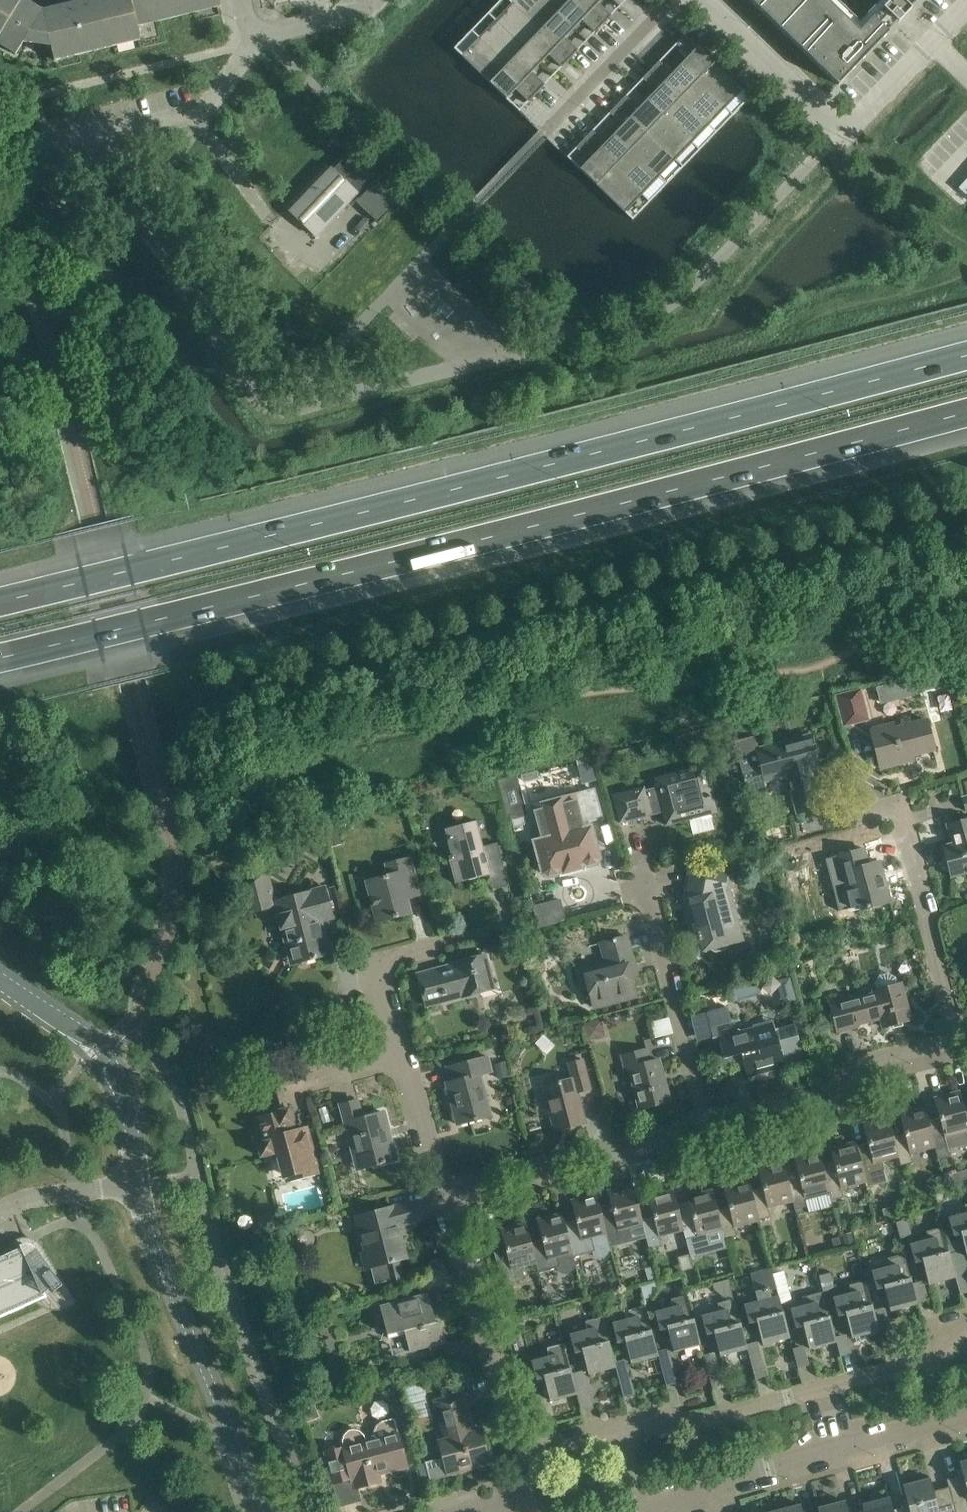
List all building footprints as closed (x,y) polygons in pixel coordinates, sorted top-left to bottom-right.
[(16,54),(23,42),(37,44),(42,11),(23,0),(0,0),(0,44),(16,54)] [(37,44),(51,46),(54,60),(79,54),(114,46),(140,39),(137,26),(130,0),(78,0),(79,3),(68,5),(67,5),(42,11),(37,44)] [(137,26),(161,20),(194,12),(218,6),(221,5),(219,0),(130,0),(137,26)] [(570,58),(578,49),(565,37),(573,28),(544,0),(514,0),(511,3),(570,58)] [(573,28),(582,20),(594,32),(603,23),(579,0),(544,0),(573,28)] [(603,24),(612,15),(599,2),(601,0),(579,0),(603,24)] [(859,31),(827,0),(749,0),(837,85),(838,85),(889,32),(888,31),(897,22),(898,22),(911,8),(918,0),(890,0),(859,31)] [(495,20),(540,63),(548,54),(561,67),(570,58),(511,3),(495,20)] [(478,37),(536,93),(545,84),(532,72),(540,63),(495,20),(478,37)] [(680,65),(725,108),(743,90),(685,34),(676,44),(689,56),(680,65)] [(528,101),(536,93),(478,37),(461,55),(506,98),(515,89),(528,101)] [(651,70),(709,125),(725,108),(680,65),(672,73),(659,61),(651,70)] [(647,100),(692,143),(709,125),(651,70),(642,78),(655,91),(647,100)] [(618,104),(675,160),(692,143),(647,100),(639,108),(626,95),(618,104)] [(614,134),(659,177),(675,160),(618,104),(609,113),(622,125),(614,134)] [(584,139),(642,194),(659,177),(614,134),(606,142),(593,130),(584,139)] [(625,212),(642,194),(584,139),(576,147),(589,160),(580,169),(625,212)] [(355,201),(378,223),(400,199),(350,151),(332,170),(326,164),(285,207),(316,236),(355,196),(358,198),(355,201)] [(860,689),(836,696),(844,726),(868,719),(860,689)] [(893,724),(870,730),(874,746),(880,768),(903,761),(902,758),(913,755),(934,749),(926,720),(894,728),(893,724)] [(765,781),(787,775),(797,813),(820,807),(810,768),(819,766),(810,735),(757,749),(754,736),(733,741),(748,797),(768,792),(765,781)] [(599,780),(593,757),(587,758),(575,761),(582,784),(599,780)] [(643,787),(612,795),(620,822),(651,815),(648,806),(660,803),(666,825),(716,812),(704,766),(654,779),(656,788),(644,791),(643,787)] [(516,774),(498,779),(508,820),(511,819),(526,815),(516,774)] [(744,787),(741,775),(724,780),(728,791),(744,787)] [(533,827),(530,828),(542,872),(547,875),(556,873),(559,868),(561,868),(562,870),(580,866),(579,863),(582,862),(586,865),(595,863),(598,858),(588,818),(601,814),(594,788),(577,793),(563,797),(533,804),(535,809),(539,825),(533,827)] [(526,815),(511,819),(514,827),(524,825),(527,818),(526,815)] [(946,824),(951,843),(942,846),(950,877),(966,872),(966,819),(946,824)] [(509,885),(498,842),(483,846),(476,820),(445,828),(452,855),(448,856),(449,860),(455,883),(489,874),(493,889),(509,885)] [(326,826),(330,841),(340,838),(336,823),(326,826)] [(518,845),(519,852),(528,850),(526,844),(518,845)] [(861,909),(890,901),(879,861),(868,864),(864,848),(836,855),(846,891),(856,889),(861,909)] [(777,867),(781,862),(780,856),(769,857),(771,868),(777,867)] [(387,875),(366,880),(377,921),(410,912),(406,898),(420,894),(410,857),(395,861),(384,864),(387,875)] [(684,897),(684,898),(690,920),(694,919),(698,932),(697,932),(699,940),(700,940),(703,951),(710,949),(715,952),(726,949),(729,945),(744,941),(731,890),(734,873),(691,864),(684,897)] [(247,914),(276,906),(274,900),(266,870),(241,892),(247,914)] [(324,886),(274,900),(276,906),(283,933),(288,932),(296,962),(329,954),(321,923),(333,919),(331,912),(324,886)] [(532,905),(538,928),(567,921),(561,898),(532,905)] [(608,969),(585,975),(589,989),(594,1007),(636,995),(632,978),(639,976),(636,963),(634,963),(627,936),(601,942),(606,961),(608,969)] [(518,952),(509,954),(513,967),(522,965),(518,952)] [(442,966),(417,973),(419,980),(426,1005),(463,995),(494,987),(492,983),(485,954),(453,962),(454,963),(442,966)] [(875,982),(877,990),(874,991),(875,994),(851,1000),(850,999),(830,1004),(838,1033),(859,1028),(857,1024),(881,1017),(883,1027),(910,1020),(900,983),(897,984),(895,977),(888,973),(880,975),(875,982)] [(710,1027),(715,1025),(731,1021),(727,1007),(706,1013),(710,1027)] [(722,1053),(717,1054),(721,1069),(744,1063),(747,1076),(762,1072),(767,1075),(770,1070),(784,1066),(780,1050),(782,1050),(786,1066),(805,1061),(793,1017),(792,1018),(793,1024),(775,1029),(773,1022),(752,1028),(742,1030),(737,1028),(735,1032),(718,1037),(719,1041),(722,1053)] [(595,1038),(602,1025),(600,1020),(585,1024),(589,1040),(595,1038)] [(646,1049),(621,1055),(625,1069),(629,1068),(639,1109),(669,1100),(659,1059),(650,1061),(646,1049)] [(487,1055),(447,1066),(451,1081),(446,1082),(457,1124),(488,1116),(477,1075),(492,1071),(487,1055)] [(590,1089),(582,1059),(568,1062),(572,1077),(542,1085),(555,1131),(586,1123),(577,1092),(590,1089)] [(290,1064),(265,1070),(276,1113),(255,1119),(261,1142),(257,1143),(260,1156),(264,1155),(265,1159),(280,1155),(287,1180),(318,1171),(307,1127),(292,1131),(287,1110),(280,1085),(295,1081),(290,1064)] [(938,1159),(950,1156),(948,1150),(966,1145),(966,1123),(965,1116),(966,1116),(959,1091),(934,1098),(940,1123),(929,1126),(934,1147),(938,1159)] [(396,1158),(391,1140),(383,1111),(361,1117),(357,1100),(340,1104),(357,1168),(396,1158)] [(910,1153),(934,1147),(929,1126),(924,1106),(899,1113),(906,1138),(894,1141),(898,1156),(900,1165),(912,1162),(910,1153)] [(883,1160),(898,1156),(894,1141),(888,1116),(862,1123),(869,1148),(858,1151),(857,1151),(865,1181),(865,1182),(866,1187),(889,1181),(883,1160)] [(835,1166),(824,1169),(829,1191),(831,1200),(843,1197),(841,1188),(865,1182),(865,1181),(857,1151),(858,1151),(855,1141),(830,1148),(835,1166)] [(829,1191),(824,1169),(819,1151),(793,1157),(800,1182),(789,1185),(788,1185),(792,1200),(795,1209),(807,1206),(804,1197),(829,1191)] [(768,1207),(792,1200),(788,1185),(789,1185),(782,1160),(755,1167),(761,1192),(752,1195),(758,1219),(759,1219),(770,1216),(768,1207)] [(949,1177),(943,1178),(945,1187),(951,1185),(949,1177)] [(759,1220),(759,1219),(758,1219),(752,1195),(748,1179),(723,1186),(730,1211),(718,1214),(722,1229),(724,1238),(736,1235),(734,1226),(759,1220)] [(627,1227),(642,1223),(643,1223),(632,1183),(607,1190),(611,1206),(600,1209),(602,1218),(611,1250),(612,1249),(610,1242),(629,1237),(629,1239),(630,1239),(627,1227)] [(658,1236),(683,1229),(681,1224),(682,1224),(673,1189),(647,1196),(654,1221),(643,1223),(642,1223),(649,1248),(661,1245),(658,1236)] [(682,1224),(681,1224),(683,1229),(688,1248),(691,1258),(711,1252),(706,1233),(722,1229),(718,1214),(712,1189),(686,1196),(693,1221),(682,1224)] [(565,1227),(573,1256),(593,1250),(594,1254),(595,1255),(597,1256),(598,1256),(599,1257),(601,1257),(602,1257),(604,1256),(605,1256),(606,1255),(607,1254),(608,1253),(609,1251),(609,1250),(611,1250),(602,1218),(600,1209),(596,1193),(570,1199),(577,1224),(566,1227),(565,1227)] [(408,1203),(357,1216),(366,1252),(359,1253),(364,1271),(372,1268),(376,1284),(403,1277),(398,1259),(405,1257),(400,1236),(407,1234),(404,1223),(412,1221),(408,1203)] [(964,1204),(966,1213),(948,1218),(953,1236),(961,1234),(966,1256),(966,1203),(964,1204)] [(572,1256),(573,1256),(565,1227),(566,1227),(562,1212),(536,1219),(543,1243),(532,1246),(531,1247),(535,1262),(538,1271),(557,1266),(558,1270),(559,1271),(560,1272),(562,1272),(563,1273),(565,1273),(566,1272),(567,1272),(569,1271),(570,1271),(571,1270),(572,1268),(573,1267),(573,1266),(575,1265),(572,1256)] [(895,1222),(900,1238),(911,1235),(906,1219),(895,1222)] [(520,1266),(535,1262),(531,1247),(532,1246),(525,1222),(500,1228),(506,1253),(495,1256),(502,1284),(524,1278),(520,1266)] [(955,1276),(954,1272),(950,1256),(942,1226),(926,1231),(928,1240),(910,1244),(915,1263),(922,1261),(928,1283),(955,1276)] [(33,1299),(36,1302),(39,1304),(42,1306),(46,1308),(50,1309),(54,1309),(58,1309),(63,1308),(67,1307),(71,1305),(75,1303),(34,1249),(33,1248),(29,1245),(28,1245),(24,1244),(21,1245),(19,1242),(18,1243),(23,1254),(0,1264),(0,1314),(33,1299)] [(917,1303),(904,1253),(887,1257),(890,1266),(871,1271),(876,1289),(884,1287),(890,1310),(917,1303)] [(950,1256),(954,1272),(965,1269),(961,1253),(950,1256)] [(779,1267),(772,1270),(780,1302),(791,1299),(787,1284),(784,1284),(779,1267)] [(758,1301),(744,1305),(748,1323),(756,1321),(762,1343),(789,1336),(780,1302),(772,1270),(771,1268),(751,1274),(758,1301)] [(819,1275),(823,1291),(834,1288),(830,1272),(819,1275)] [(879,1329),(878,1325),(874,1310),(866,1280),(849,1284),(852,1293),(833,1298),(838,1316),(845,1314),(851,1336),(879,1329)] [(804,1305),(791,1309),(795,1327),(803,1325),(809,1348),(836,1340),(835,1337),(823,1291),(802,1297),(804,1305)] [(428,1292),(380,1305),(388,1338),(405,1333),(409,1351),(444,1342),(439,1321),(435,1321),(428,1292)] [(700,1343),(687,1293),(670,1298),(673,1307),(654,1311),(659,1330),(667,1328),(673,1350),(700,1343)] [(744,1336),(734,1298),(717,1302),(719,1311),(701,1316),(706,1334),(714,1332),(720,1354),(747,1347),(744,1336)] [(657,1354),(654,1343),(644,1305),(628,1309),(630,1318),(612,1323),(617,1341),(624,1339),(630,1361),(657,1354)] [(874,1310),(878,1325),(889,1323),(885,1307),(874,1310)] [(615,1366),(612,1354),(601,1316),(585,1320),(588,1329),(569,1334),(574,1352),(582,1350),(588,1373),(615,1366)] [(498,1368),(514,1364),(506,1333),(491,1337),(498,1368)] [(757,1341),(746,1344),(747,1347),(748,1351),(759,1349),(757,1341)] [(571,1373),(563,1343),(546,1347),(549,1356),(531,1361),(536,1379),(543,1377),(549,1399),(576,1392),(575,1389),(571,1373)] [(668,1348),(656,1351),(657,1354),(658,1358),(669,1355),(668,1348)] [(714,1352),(703,1355),(705,1363),(716,1360),(714,1352)] [(625,1359),(614,1362),(615,1366),(616,1369),(627,1367),(625,1359)] [(526,1363),(516,1366),(515,1366),(520,1382),(531,1379),(526,1363)] [(571,1373),(575,1389),(586,1386),(582,1370),(571,1373)] [(472,1431),(462,1393),(456,1394),(454,1385),(440,1389),(443,1398),(434,1400),(445,1439),(439,1440),(443,1456),(425,1461),(430,1481),(431,1480),(430,1477),(448,1472),(448,1473),(489,1462),(480,1429),(472,1431)] [(325,1452),(333,1482),(351,1477),(351,1480),(354,1479),(356,1487),(380,1481),(378,1473),(390,1469),(391,1473),(392,1475),(392,1476),(393,1477),(394,1478),(396,1478),(397,1479),(398,1479),(400,1479),(401,1479),(402,1478),(404,1478),(405,1477),(406,1476),(406,1475),(407,1473),(407,1472),(407,1471),(407,1469),(395,1422),(381,1425),(377,1429),(375,1435),(376,1440),(366,1443),(365,1437),(364,1435),(363,1433),(362,1432),(360,1431),(358,1430),(356,1429),(354,1429),(352,1429),(350,1429),(348,1430),(347,1431),(345,1432),(344,1434),(343,1436),(342,1437),(342,1439),(342,1442),(342,1444),(343,1447),(325,1452)] [(947,1479),(956,1511),(966,1511),(966,1460),(960,1462),(963,1474),(947,1479)] [(903,1485),(910,1511),(956,1511),(947,1479),(946,1479),(948,1486),(933,1490),(930,1478),(903,1485)] [(903,1485),(908,1505),(893,1509),(890,1497),(863,1504),(865,1511),(910,1511),(903,1485)] [(845,1500),(818,1507),(819,1511),(848,1511),(845,1500)] [(773,1511),(774,1511),(802,1511),(800,1504),(773,1511)]
